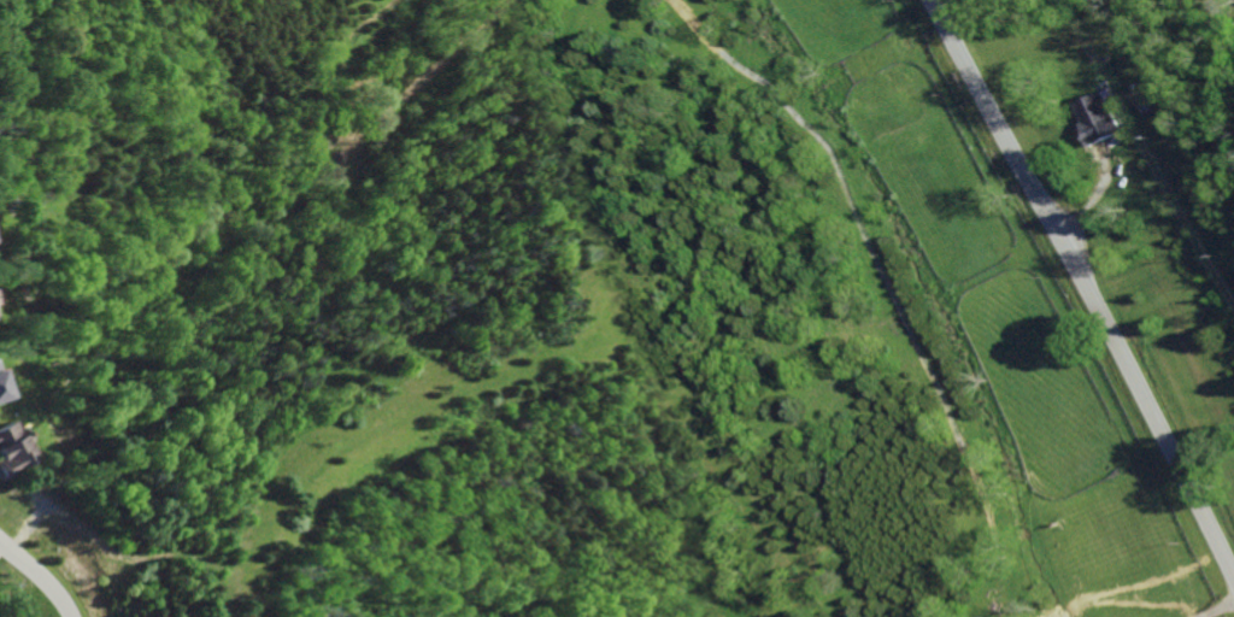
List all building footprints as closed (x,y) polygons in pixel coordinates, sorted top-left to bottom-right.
[(1090,147),(1120,133),(1101,92),(1071,106),(1090,147)] [(23,460),(3,421),(0,423),(0,472),(23,460)]
